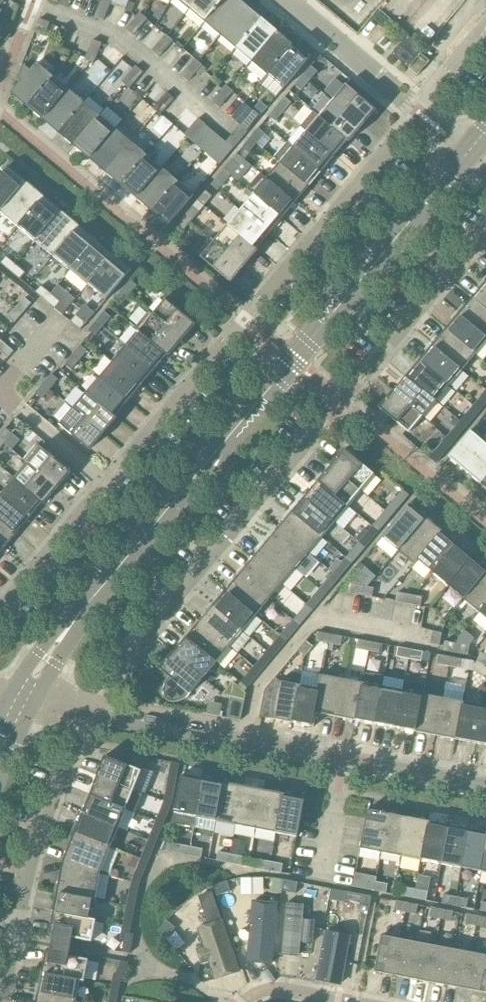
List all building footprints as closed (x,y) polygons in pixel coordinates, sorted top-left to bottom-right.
[(108,10),(112,0),(101,0),(99,6),(108,10)] [(190,9),(197,0),(179,0),(190,9)] [(190,9),(205,22),(224,0),(197,0),(190,9)] [(221,35),(247,4),(241,0),(224,0),(205,22),(221,35)] [(262,18),(247,4),(221,35),(237,48),(262,18)] [(108,10),(99,6),(95,16),(104,20),(108,10)] [(133,20),(141,26),(147,18),(140,12),(133,20)] [(47,31),(50,22),(40,18),(36,27),(47,31)] [(278,31),(262,18),(237,48),(252,61),(278,31)] [(141,26),(133,20),(126,28),(134,35),(141,26)] [(294,44),(278,31),(252,61),(268,74),(294,44)] [(159,42),(167,48),(173,40),(166,34),(159,42)] [(393,54),(402,62),(407,66),(423,48),(408,36),(393,54)] [(89,49),(98,53),(102,43),(93,39),(89,49)] [(167,48),(159,42),(152,50),(159,56),(167,48)] [(294,44),(268,74),(284,88),(310,57),(294,44)] [(98,53),(89,49),(85,59),(94,62),(98,53)] [(409,68),(418,75),(430,61),(430,60),(430,59),(427,57),(426,58),(421,53),(409,68)] [(202,65),(195,58),(189,66),(196,72),(202,65)] [(28,106),(54,75),(38,62),(31,70),(26,65),(26,64),(25,63),(18,80),(19,81),(20,80),(22,81),(12,93),(28,106)] [(129,73),(136,80),(143,71),(136,65),(129,73)] [(303,75),(310,81),(318,71),(311,65),(303,75)] [(196,72),(189,66),(181,75),(189,81),(196,72)] [(136,80),(129,73),(122,82),(129,88),(136,80)] [(69,89),(54,75),(28,106),(43,119),(69,89)] [(310,81),(303,75),(295,85),(302,90),(310,81)] [(219,93),(227,99),(234,91),(226,84),(219,93)] [(333,100),(363,125),(377,109),(347,84),(333,100)] [(69,89),(43,119),(59,132),(85,102),(69,89)] [(161,99),(168,105),(174,98),(167,91),(161,99)] [(227,99),(219,93),(212,101),(220,107),(227,99)] [(277,106),(284,112),(292,102),(285,96),(277,106)] [(168,105),(161,99),(153,108),(161,114),(168,105)] [(333,100),(320,116),(348,140),(349,141),(363,125),(333,100)] [(59,132),(75,146),(100,115),(85,102),(59,132)] [(284,112),(277,106),(269,116),(276,121),(278,119),(284,124),(290,117),(284,112)] [(116,128),(100,115),(75,146),(90,159),(116,128)] [(335,155),(348,140),(320,116),(307,131),(335,155)] [(192,126),(199,132),(206,124),(198,118),(192,126)] [(233,133),(241,139),(248,131),(240,125),(233,133)] [(199,132),(192,126),(185,134),(192,140),(199,132)] [(90,159),(106,172),(132,141),(116,128),(90,159)] [(251,137),(257,143),(266,133),(259,128),(251,137)] [(307,131),(294,147),(322,171),(335,155),(307,131)] [(241,139),(233,133),(227,141),(234,147),(241,139)] [(257,143),(251,137),(243,147),(249,153),(257,143)] [(106,172),(121,185),(147,154),(132,141),(106,172)] [(322,171),(294,147),(280,163),(309,187),(322,171)] [(147,154),(121,185),(137,198),(163,167),(147,154)] [(224,169),(231,174),(239,165),(233,159),(224,169)] [(296,202),(309,187),(280,163),(267,178),(296,202)] [(27,180),(9,165),(0,176),(0,210),(1,211),(27,180)] [(163,167),(137,198),(153,211),(178,181),(163,167)] [(231,174),(224,169),(216,178),(223,184),(231,174)] [(296,202),(267,178),(262,173),(249,189),(254,193),(254,194),(283,218),(296,202)] [(1,211),(18,226),(46,193),(46,192),(44,195),(27,180),(1,211)] [(178,181),(153,211),(169,225),(195,194),(178,181)] [(205,206),(213,196),(207,190),(198,200),(205,206)] [(46,193),(18,226),(36,240),(62,210),(45,196),(47,193),(46,193)] [(254,194),(241,209),(270,233),(283,218),(254,194)] [(185,215),(192,221),(200,211),(193,206),(185,215)] [(241,209),(228,225),(256,249),(257,248),(270,233),(241,209)] [(36,240),(53,255),(81,222),(79,224),(62,210),(36,240)] [(192,221),(185,215),(177,225),(184,231),(192,221)] [(81,222),(53,255),(71,270),(97,239),(80,225),(82,223),(81,222)] [(228,225),(215,240),(215,241),(245,266),(258,249),(257,248),(256,249),(228,225)] [(231,282),(245,266),(215,241),(215,240),(212,237),(197,254),(231,282)] [(71,270),(88,285),(116,251),(113,253),(97,239),(71,270)] [(116,251),(88,285),(106,300),(132,269),(114,254),(117,252),(116,251)] [(11,270),(16,264),(7,256),(1,262),(1,261),(1,262),(11,270)] [(16,264),(11,270),(21,279),(21,278),(26,272),(16,264)] [(123,289),(130,295),(138,285),(131,279),(123,289)] [(473,298),(485,309),(485,283),(473,298)] [(45,300),(51,293),(42,285),(36,291),(35,291),(45,300)] [(130,295),(123,289),(115,299),(122,304),(130,295)] [(51,293),(45,300),(55,308),(56,307),(61,301),(51,293)] [(17,307),(24,313),(32,303),(31,302),(25,297),(17,307)] [(166,298),(153,313),(152,314),(183,340),(196,323),(166,298)] [(460,314),(485,336),(485,309),(473,298),(460,314)] [(24,313),(17,307),(9,317),(15,322),(14,322),(15,323),(24,313)] [(135,327),(139,330),(168,354),(167,355),(169,356),(183,340),(152,314),(153,313),(149,310),(135,327)] [(97,320),(103,326),(112,316),(105,311),(97,320)] [(81,330),(81,329),(86,323),(76,314),(71,320),(70,321),(81,330)] [(485,342),(485,336),(460,314),(447,329),(476,354),(485,342)] [(103,326),(97,320),(88,330),(95,336),(103,326)] [(447,329),(434,345),(463,369),(476,354),(447,329)] [(139,330),(126,345),(155,369),(167,355),(168,354),(139,330)] [(0,348),(0,350),(8,357),(7,357),(8,358),(14,351),(5,343),(0,348)] [(73,354),(80,360),(88,350),(82,345),(73,354)] [(126,345),(113,361),(142,385),(155,369),(126,345)] [(434,345),(421,361),(449,385),(463,369),(434,345)] [(80,360),(73,354),(65,364),(72,370),(80,360)] [(113,361),(100,377),(129,401),(142,385),(113,361)] [(421,361),(408,376),(436,400),(449,385),(421,361)] [(45,381),(52,387),(60,378),(53,372),(45,381)] [(408,376),(395,391),(394,392),(423,416),(436,400),(408,376)] [(100,377),(87,391),(116,416),(129,401),(100,377)] [(52,387),(45,381),(37,391),(44,397),(52,387)] [(410,432),(423,416),(394,392),(395,391),(394,390),(379,407),(410,432)] [(74,407),(104,433),(117,417),(116,416),(87,391),(74,407)] [(480,411),(485,404),(485,397),(483,395),(474,406),(480,411)] [(480,411),(474,406),(465,416),(471,421),(480,411)] [(104,433),(74,407),(60,424),(90,449),(104,433)] [(447,439),(453,444),(463,431),(457,426),(447,439)] [(5,443),(13,433),(6,428),(0,435),(0,439),(5,443)] [(485,447),(485,438),(474,428),(449,458),(465,471),(485,447)] [(453,444),(447,439),(436,451),(442,456),(453,444)] [(24,460),(27,463),(28,462),(58,488),(72,471),(38,443),(24,460)] [(465,471),(481,484),(485,478),(485,447),(465,471)] [(375,474),(345,448),(331,465),(332,466),(332,465),(361,490),(375,474)] [(27,463),(14,478),(43,503),(44,504),(58,488),(28,462),(27,463)] [(348,505),(361,490),(332,465),(332,466),(319,481),(348,505)] [(14,478),(2,493),(30,518),(43,503),(14,478)] [(319,481),(306,497),(335,521),(348,505),(319,481)] [(0,495),(0,519),(17,533),(30,518),(2,493),(0,495)] [(387,509),(393,514),(404,501),(398,496),(387,509)] [(293,512),(322,536),(335,521),(306,497),(293,512)] [(399,550),(427,517),(410,503),(383,536),(399,550)] [(393,514),(387,509),(377,521),(383,526),(393,514)] [(293,512),(280,528),(309,552),(322,536),(293,512)] [(442,530),(427,517),(399,550),(414,563),(442,530)] [(4,549),(17,533),(0,519),(0,546),(4,549)] [(296,568),(309,552),(280,528),(267,543),(296,568)] [(338,536),(351,548),(358,541),(344,529),(338,536)] [(458,543),(442,530),(414,563),(415,564),(418,560),(433,573),(458,543)] [(360,542),(366,547),(375,536),(369,531),(360,542)] [(366,547),(360,542),(351,552),(357,557),(366,547)] [(282,583),(296,568),(267,543),(254,559),(282,583)] [(433,573),(449,586),(473,557),(458,543),(433,573)] [(473,557),(449,586),(464,599),(485,573),(485,567),(473,557)] [(282,583),(254,559),(240,575),(269,599),(282,583)] [(333,573),(339,578),(348,567),(342,562),(333,573)] [(339,578),(333,573),(324,584),(330,589),(339,578)] [(480,612),(485,605),(485,573),(464,599),(480,612)] [(256,615),(269,599),(240,575),(227,590),(256,615)] [(360,594),(362,585),(350,583),(348,592),(360,594)] [(362,585),(360,594),(372,597),(374,587),(362,585)] [(214,606),(243,630),(256,615),(227,590),(214,606)] [(409,603),(410,594),(398,592),(396,601),(409,603)] [(307,604),(313,609),(322,599),(316,594),(307,604)] [(410,594),(409,603),(421,606),(423,596),(410,594)] [(313,609),(307,604),(298,615),(304,620),(313,609)] [(230,646),(243,630),(214,606),(201,621),(230,646)] [(201,621),(188,637),(217,662),(230,646),(201,621)] [(281,636),(287,641),(296,630),(290,625),(281,636)] [(329,643),(331,634),(318,631),(316,641),(329,643)] [(433,631),(431,643),(440,645),(442,632),(433,631)] [(331,634),(329,643),(341,645),(343,636),(331,634)] [(287,641),(281,636),(272,646),(278,651),(287,641)] [(188,637),(175,652),(175,653),(203,677),(217,662),(188,637)] [(369,651),(371,641),(359,639),(357,648),(369,651)] [(306,640),(298,650),(306,656),(314,646),(306,640)] [(371,641),(369,651),(382,653),(383,644),(371,641)] [(456,652),(458,643),(445,641),(444,650),(456,652)] [(458,643),(456,652),(468,655),(470,645),(458,643)] [(409,658),(411,649),(399,647),(397,656),(409,658)] [(411,649),(409,658),(422,661),(424,651),(411,649)] [(175,652),(174,651),(160,668),(169,676),(167,678),(165,681),(164,683),(163,686),(163,689),(164,692),(165,695),(167,698),(169,700),(172,702),(175,702),(179,701),(182,700),(185,698),(188,695),(203,677),(175,653),(175,652)] [(485,664),(485,654),(481,652),(477,661),(485,664)] [(449,666),(451,656),(439,654),(437,663),(449,666)] [(255,667),(261,672),(270,661),(264,656),(255,667)] [(462,668),(464,659),(451,656),(449,666),(462,668)] [(485,673),(485,664),(477,661),(474,670),(485,675),(485,673)] [(261,672),(255,667),(246,677),(252,682),(261,672)] [(363,682),(356,720),(376,724),(385,677),(366,673),(364,682),(363,682)] [(316,712),(317,712),(336,716),(343,678),(321,674),(319,688),(320,688),(316,712)] [(376,724),(396,727),(405,679),(386,675),(386,677),(385,677),(376,724)] [(293,722),(300,684),(281,681),(276,676),(266,689),(260,716),(272,718),(293,722)] [(336,716),(356,720),(363,682),(343,678),(336,716)] [(396,727),(416,731),(425,683),(405,679),(396,727)] [(231,696),(245,699),(246,692),(234,682),(231,696)] [(416,731),(436,735),(443,697),(425,694),(427,684),(425,683),(416,731)] [(319,688),(300,684),(293,722),(314,726),(317,712),(316,712),(320,688),(319,688)] [(245,699),(231,696),(227,717),(241,720),(245,699)] [(463,701),(443,697),(436,735),(456,739),(463,701)] [(456,739),(476,743),(483,705),(463,701),(456,739)] [(485,744),(485,705),(483,705),(476,743),(485,744)] [(134,790),(142,770),(106,755),(98,775),(99,776),(99,775),(134,790)] [(175,813),(172,823),(194,828),(196,817),(204,778),(183,774),(175,813)] [(99,776),(92,794),(135,812),(143,794),(134,790),(99,775),(99,776)] [(177,778),(169,776),(166,795),(173,797),(177,778)] [(196,817),(217,821),(224,782),(204,778),(196,817)] [(217,821),(237,824),(244,785),(224,782),(217,821)] [(237,824),(257,828),(264,789),(244,785),(237,824)] [(257,828),(277,832),(284,793),(264,789),(257,828)] [(305,797),(284,793),(277,832),(297,836),(305,797)] [(92,794),(84,813),(119,827),(126,809),(135,813),(135,812),(92,794)] [(157,820),(164,823),(170,809),(163,806),(157,820)] [(389,813),(368,809),(361,848),(382,852),(389,813)] [(84,813),(76,832),(111,846),(119,827),(84,813)] [(409,817),(389,813),(382,852),(402,856),(409,817)] [(402,856),(422,860),(429,821),(409,817),(402,856)] [(164,823),(157,820),(151,834),(158,837),(164,823)] [(429,821),(422,860),(442,863),(449,824),(429,821)] [(442,863),(462,867),(469,828),(449,824),(442,863)] [(482,871),(485,850),(485,831),(469,828),(462,867),(482,871)] [(76,832),(64,861),(101,872),(111,846),(76,832)] [(231,853),(229,862),(242,865),(243,856),(246,842),(234,840),(231,853)] [(189,855),(191,846),(179,844),(177,853),(189,855)] [(141,859),(148,861),(154,849),(146,846),(141,859)] [(191,846),(189,855),(202,857),(203,848),(191,846)] [(229,862),(231,853),(219,851),(217,860),(229,862)] [(148,861),(141,859),(141,860),(134,857),(130,867),(137,869),(135,874),(142,877),(148,861)] [(269,870),(271,861),(259,859),(257,868),(269,870)] [(64,861),(59,892),(96,899),(101,872),(64,861)] [(283,863),(271,861),(269,870),(282,872),(283,863)] [(353,886),(362,887),(375,890),(376,881),(377,877),(356,873),(353,886)] [(241,894),(265,893),(264,879),(240,880),(241,894)] [(281,894),(283,880),(273,879),(271,892),(281,894)] [(299,882),(289,880),(285,879),(284,880),(282,890),(283,890),(296,893),(298,883),(299,882)] [(214,885),(218,895),(231,891),(227,880),(214,885)] [(376,881),(375,890),(387,892),(389,883),(376,881)] [(415,897),(416,888),(404,886),(402,895),(415,897)] [(119,903),(127,905),(135,906),(138,890),(131,888),(129,895),(121,894),(119,903)] [(416,888),(415,897),(427,900),(429,891),(416,888)] [(344,903),(346,892),(331,889),(329,901),(344,903)] [(372,896),(347,891),(345,902),(370,907),(372,896)] [(59,892),(55,912),(92,919),(92,918),(96,899),(59,892)] [(213,893),(200,897),(209,926),(200,929),(207,949),(201,951),(201,952),(203,959),(204,960),(210,958),(217,978),(240,970),(223,921),(222,921),(213,893)] [(455,905),(456,896),(444,893),(442,902),(455,905)] [(456,896),(455,905),(467,907),(469,898),(456,896)] [(403,911),(405,902),(394,900),(392,909),(403,911)] [(272,963),(278,903),(254,901),(248,961),(272,963)] [(405,902),(403,911),(414,913),(416,904),(405,902)] [(305,904),(287,903),(282,953),(300,954),(301,941),(314,942),(316,920),(303,918),(305,904)] [(135,906),(127,905),(125,919),(132,920),(135,906)] [(439,918),(440,909),(429,907),(428,916),(439,918)] [(440,909),(439,918),(449,920),(451,911),(440,909)] [(54,934),(53,938),(51,951),(48,951),(49,950),(48,950),(43,972),(80,979),(80,980),(85,981),(89,959),(70,955),(73,937),(93,941),(97,919),(92,918),(92,919),(55,912),(51,934),(52,934),(52,933),(54,934)] [(474,925),(476,916),(465,914),(463,923),(474,925)] [(474,925),(485,927),(485,922),(485,918),(476,916),(474,925)] [(176,927),(167,920),(158,931),(167,938),(176,927)] [(122,951),(130,953),(134,934),(126,932),(122,951)] [(350,936),(326,932),(318,979),(341,983),(350,936)] [(394,975),(399,938),(382,934),(375,971),(394,975)] [(417,941),(399,938),(394,975),(411,978),(417,941)] [(435,945),(417,941),(411,978),(429,981),(435,945)] [(447,985),(452,948),(435,945),(429,981),(447,985)] [(452,948),(447,985),(464,988),(470,951),(452,948)] [(470,951),(464,988),(482,991),(485,966),(485,954),(470,951)] [(125,981),(129,962),(121,960),(117,980),(125,981)] [(43,972),(39,992),(77,999),(80,980),(80,979),(43,972)] [(119,993),(111,991),(109,1001),(117,1001),(119,993)] [(38,1001),(76,1001),(77,999),(39,992),(38,1001)]
